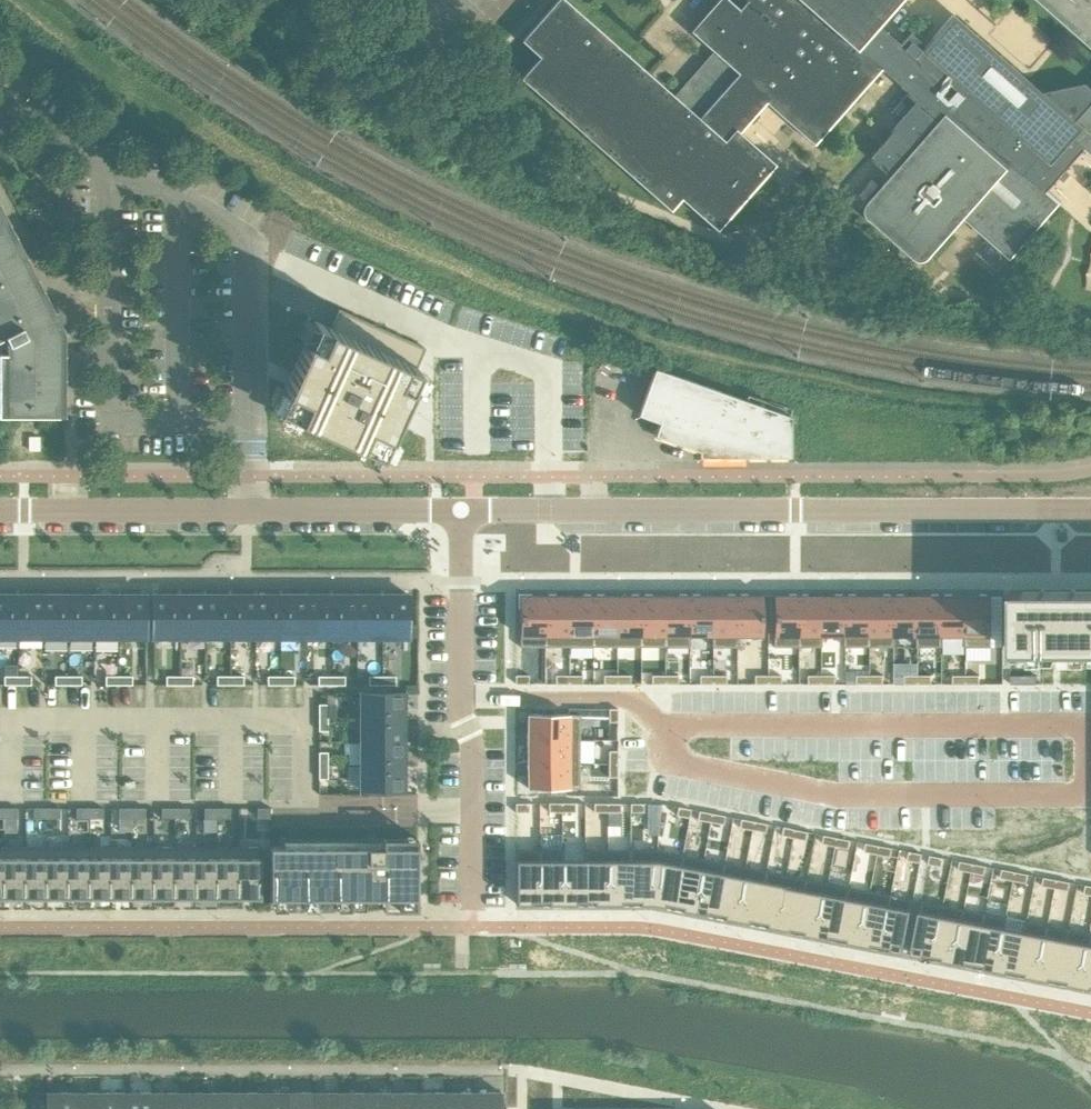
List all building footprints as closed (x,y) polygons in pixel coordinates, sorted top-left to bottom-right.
[(521,77),(671,209),(681,197),(717,229),(766,173),(774,164),(738,131),(765,101),(813,143),(864,86),(869,81),(881,68),(908,92),(890,112),(899,121),(878,145),(870,155),(892,175),(869,201),(867,204),(866,208),(866,211),(868,215),(870,217),(899,243),(915,257),(918,259),(920,260),(923,260),(926,259),(929,258),(931,256),(951,233),(966,217),(1012,258),(1059,204),(1061,202),(1048,190),(1085,147),(1090,152),(1090,87),(1086,82),(1042,91),(1029,80),(972,29),(936,36),(927,47),(909,31),(899,43),(876,23),(897,0),(746,0),(739,8),(729,0),(717,0),(690,30),(717,54),(677,99),(649,74),(565,0),(556,0),(522,40),(540,56),(521,77)] [(1090,45),(1090,0),(1040,0),(1090,45)] [(0,242),(0,411),(45,411),(45,358),(45,331),(56,328),(52,320),(61,316),(61,308),(55,304),(46,308),(36,313),(0,242)] [(314,320),(276,406),(378,452),(425,348),(339,309),(330,328),(314,320)] [(790,456),(790,416),(655,368),(638,414),(659,422),(655,434),(699,450),(699,456),(790,456)] [(1010,589),(1010,650),(1090,649),(1090,589),(1023,589),(1010,589)] [(0,594),(0,637),(17,637),(17,594),(0,594)] [(43,594),(17,594),(17,637),(42,637),(43,594)] [(68,637),(68,594),(43,594),(42,637),(68,637)] [(93,637),(93,594),(68,594),(68,637),(93,637)] [(119,637),(118,594),(93,594),(93,637),(119,637)] [(145,637),(145,594),(118,594),(119,637),(145,637)] [(179,594),(153,594),(153,637),(179,637),(179,594)] [(204,637),(204,594),(179,594),(179,637),(204,637)] [(230,637),(230,594),(204,594),(204,637),(230,637)] [(255,637),(255,594),(230,594),(230,637),(255,637)] [(280,637),(280,594),(255,594),(255,637),(280,637)] [(306,594),(280,594),(280,637),(306,637),(306,594)] [(331,637),(331,594),(306,594),(306,637),(331,637)] [(356,637),(356,594),(331,594),(331,637),(356,637)] [(382,637),(382,594),(356,594),(356,637),(382,637)] [(408,637),(408,594),(382,594),(382,637),(408,637)] [(545,594),(519,594),(519,646),(545,646),(545,594)] [(569,594),(545,594),(545,646),(569,646),(569,594)] [(593,594),(569,594),(569,646),(593,646),(593,594)] [(617,594),(593,594),(593,646),(617,646),(617,594)] [(641,594),(617,594),(617,646),(641,646),(641,594)] [(665,594),(641,594),(641,646),(665,646),(665,594)] [(689,594),(665,594),(665,646),(689,646),(689,594)] [(713,594),(689,594),(689,646),(690,646),(690,635),(711,635),(711,646),(713,646),(713,594)] [(737,594),(713,594),(713,646),(737,646),(737,594)] [(762,594),(737,594),(737,646),(738,646),(738,635),(762,635),(762,594)] [(798,594),(773,594),(773,646),(798,646),(798,594)] [(822,594),(798,594),(798,646),(822,646),(822,594)] [(846,594),(822,594),(822,646),(823,646),(823,635),(845,635),(845,646),(846,646),(846,594)] [(870,594),(846,594),(846,646),(870,646),(870,594)] [(894,594),(870,594),(870,646),(894,646),(894,594)] [(918,594),(894,594),(894,646),(895,646),(895,635),(917,635),(917,646),(918,646),(918,594)] [(942,594),(918,594),(918,646),(942,646),(942,594)] [(966,594),(942,594),(942,646),(943,646),(943,653),(965,653),(965,646),(966,646),(966,594)] [(991,594),(966,594),(966,646),(967,646),(967,660),(991,660),(991,646),(991,594)] [(870,675),(857,674),(857,683),(870,683),(870,675)] [(17,675),(4,675),(4,684),(17,684),(17,675)] [(31,676),(17,675),(17,684),(31,684),(31,676)] [(179,675),(166,676),(166,685),(179,685),(179,675)] [(192,676),(179,675),(179,685),(192,685),(192,676)] [(230,675),(216,675),(216,684),(230,684),(230,675)] [(243,676),(230,675),(230,684),(243,684),(243,676)] [(382,675),(368,676),(368,685),(382,685),(382,675)] [(395,676),(382,675),(382,685),(395,685),(395,676)] [(528,675),(515,675),(515,683),(528,683),(528,675)] [(569,675),(555,675),(555,683),(569,683),(569,675)] [(582,675),(569,675),(569,683),(582,683),(582,675)] [(617,675),(603,675),(603,683),(617,683),(617,675)] [(630,675),(617,675),(617,683),(630,683),(630,675)] [(665,675),(651,675),(651,684),(665,683),(665,675)] [(678,675),(665,675),(665,683),(678,684),(678,675)] [(713,675),(699,675),(699,684),(713,684),(713,675)] [(726,675),(713,675),(713,684),(726,684),(726,675)] [(767,675),(754,675),(754,683),(767,684),(767,675)] [(781,675),(767,675),(767,684),(781,684),(781,675)] [(822,675),(809,675),(809,683),(822,683),(822,675)] [(835,675),(822,675),(822,683),(835,683),(835,675)] [(883,675),(870,675),(870,683),(883,683),(883,675)] [(918,675),(905,675),(905,683),(918,683),(918,675)] [(931,675),(918,675),(918,683),(931,683),(931,675)] [(966,675),(953,675),(953,683),(966,683),(966,675)] [(979,675),(966,675),(966,683),(979,684),(979,675)] [(1024,675),(1010,675),(1011,683),(1024,683),(1024,675)] [(1037,675),(1024,675),(1024,683),(1037,683),(1037,675)] [(68,676),(54,676),(55,685),(68,685),(68,676)] [(81,676),(68,676),(68,685),(81,685),(81,676)] [(119,676),(105,676),(105,684),(119,684),(119,676)] [(132,676),(119,676),(119,684),(132,685),(132,676)] [(280,676),(267,676),(267,684),(280,684),(280,676)] [(294,676),(280,676),(280,684),(294,684),(294,676)] [(331,676),(318,676),(318,685),(331,685),(331,676)] [(344,676),(331,676),(331,685),(344,685),(344,676)] [(404,693),(361,692),(361,717),(404,717),(404,693)] [(327,703),(318,704),(318,717),(327,717),(327,703)] [(617,708),(608,708),(608,722),(617,721),(617,708)] [(580,714),(528,714),(528,739),(580,739),(580,714)] [(327,717),(318,717),(318,730),(327,730),(327,717)] [(404,717),(361,717),(361,741),(404,741),(404,717)] [(580,739),(528,739),(528,763),(580,763),(580,739)] [(404,741),(361,741),(361,765),(404,765),(404,741)] [(617,750),(608,750),(608,763),(617,763),(617,750)] [(327,752),(318,752),(318,765),(328,765),(327,752)] [(580,763),(528,763),(528,789),(580,789),(580,763)] [(617,763),(608,763),(608,777),(617,777),(617,763)] [(328,765),(318,765),(318,778),(328,778),(328,765)] [(361,765),(361,790),(404,790),(404,765),(361,765)] [(529,803),(515,803),(515,812),(529,812),(529,803)] [(562,803),(549,803),(548,812),(562,812),(562,803)] [(575,803),(562,803),(562,812),(575,812),(575,803)] [(607,803),(594,803),(594,812),(607,812),(607,803)] [(620,803),(607,803),(607,812),(620,812),(620,803)] [(643,803),(630,803),(630,812),(643,812),(643,803)] [(677,806),(676,815),(689,817),(691,808),(677,806)] [(17,818),(17,807),(4,807),(4,818),(17,818)] [(46,807),(33,807),(33,818),(46,818),(46,807)] [(60,818),(60,807),(46,807),(46,818),(60,818)] [(89,807),(76,807),(76,818),(89,818),(89,807)] [(102,807),(89,807),(89,818),(102,818),(102,807)] [(132,807),(118,807),(118,818),(132,818),(132,807)] [(145,807),(132,807),(132,818),(145,818),(145,807)] [(174,807),(161,807),(161,818),(174,818),(174,807)] [(188,818),(188,807),(174,807),(174,818),(188,818)] [(217,807),(204,807),(204,818),(217,818),(217,807)] [(230,818),(230,807),(217,807),(217,818),(230,818)] [(270,807),(257,807),(257,818),(270,818),(270,807)] [(698,810),(697,819),(710,821),(712,813),(698,810)] [(712,813),(710,821),(723,824),(725,815),(712,813)] [(740,818),(739,827),(752,829),(754,821),(740,818)] [(754,821),(752,829),(765,832),(767,823),(754,821)] [(782,826),(781,835),(794,837),(796,829),(782,826)] [(796,829),(794,837),(807,840),(808,831),(796,829)] [(824,834),(822,843),(836,845),(837,837),(824,834)] [(837,837),(836,845),(849,848),(850,839),(837,837)] [(368,846),(270,846),(270,898),(273,898),(273,897),(287,897),(287,898),(288,898),(288,897),(302,897),(302,898),(305,898),(305,897),(319,897),(319,898),(320,898),(320,897),(334,897),(334,898),(337,898),(337,897),(351,897),(351,898),(352,898),(352,897),(366,897),(366,898),(369,898),(369,897),(382,897),(382,909),(417,909),(417,903),(417,838),(382,838),(382,846),(368,847),(368,846)] [(866,842),(864,851),(878,853),(879,845),(866,842)] [(879,845),(878,853),(891,856),(892,847),(879,845)] [(25,846),(4,846),(4,897),(25,897),(25,846)] [(46,846),(25,846),(25,897),(46,897),(46,846)] [(68,846),(46,846),(46,897),(68,897),(68,846)] [(89,846),(68,846),(68,897),(89,897),(89,846)] [(110,846),(89,846),(89,897),(110,897),(110,846)] [(132,846),(110,846),(110,897),(132,897),(132,846)] [(153,846),(132,846),(132,897),(153,897),(153,846)] [(174,846),(153,846),(153,897),(174,897),(174,846)] [(196,846),(174,846),(174,897),(196,897),(196,846)] [(217,846),(196,846),(196,897),(217,897),(217,846)] [(238,846),(217,846),(217,897),(238,897),(238,846)] [(261,846),(238,846),(238,897),(261,897),(261,846)] [(539,849),(515,849),(515,903),(539,903),(539,849)] [(562,849),(539,849),(539,903),(562,903),(562,849)] [(563,849),(562,849),(562,903),(584,903),(584,849),(583,849),(583,859),(563,859),(563,849)] [(607,849),(584,849),(584,903),(607,903),(607,849)] [(630,849),(607,849),(607,903),(630,903),(630,849)] [(656,849),(630,849),(630,903),(651,903),(656,849)] [(656,849),(651,903),(672,907),(682,853),(656,849)] [(909,850),(908,859),(921,862),(922,853),(909,850)] [(682,853),(672,907),(693,911),(703,858),(682,853)] [(930,854),(928,863),(941,866),(943,857),(930,854)] [(703,858),(693,911),(714,915),(724,862),(703,858)] [(960,860),(958,869),(971,871),(973,863),(960,860)] [(724,862),(714,915),(735,919),(745,866),(724,862)] [(973,863),(971,871),(985,874),(986,865),(973,863)] [(745,866),(735,919),(756,923),(766,870),(745,866)] [(1002,868),(1000,877),(1013,880),(1015,871),(1002,868)] [(766,870),(756,923),(777,927),(787,874),(766,870)] [(1015,871),(1013,880),(1026,882),(1028,873),(1015,871)] [(787,874),(777,927),(798,931),(808,878),(787,874)] [(1044,876),(1042,885),(1055,888),(1057,879),(1044,876)] [(808,878),(798,931),(818,935),(829,882),(808,878)] [(1057,879),(1055,888),(1068,890),(1070,881),(1057,879)] [(829,882),(818,935),(839,939),(850,886),(829,882)] [(850,886),(839,939),(860,943),(871,890),(850,886)] [(871,890),(860,943),(881,947),(892,894),(871,890)] [(892,894),(881,947),(903,951),(914,898),(892,894)] [(985,912),(975,965),(996,969),(1006,916),(1009,902),(988,898),(986,912),(985,912)] [(921,899),(911,953),(933,957),(943,904),(921,899)] [(943,904),(933,957),(954,961),(964,908),(943,904)] [(964,908),(954,961),(975,965),(985,912),(964,908)] [(1006,916),(996,969),(1017,973),(1027,920),(1026,920),(1024,930),(1005,926),(1007,916),(1006,916)] [(1027,920),(1017,973),(1038,977),(1048,924),(1027,920)] [(1048,924),(1038,977),(1059,981),(1069,928),(1048,924)] [(1069,928),(1059,981),(1080,985),(1090,932),(1069,928)] [(1080,985),(1090,987),(1090,943),(1089,943),(1090,933),(1090,932),(1080,985)] [(73,1092),(46,1092),(46,1108),(73,1108),(73,1092)] [(99,1092),(73,1092),(73,1108),(99,1108),(99,1092)] [(126,1092),(99,1092),(99,1108),(126,1108),(126,1092)] [(153,1092),(126,1092),(126,1108),(153,1108),(153,1092)] [(179,1092),(153,1092),(153,1108),(179,1108),(179,1092)] [(206,1092),(179,1092),(179,1108),(206,1108),(206,1092)] [(233,1092),(206,1092),(206,1108),(233,1108),(233,1092)] [(259,1092),(233,1092),(233,1108),(259,1108),(259,1092)] [(286,1092),(259,1092),(259,1108),(286,1108),(286,1092)] [(313,1092),(286,1092),(286,1108),(313,1108),(313,1092)] [(339,1092),(313,1092),(313,1108),(339,1108),(339,1092)] [(366,1092),(339,1092),(339,1108),(366,1108),(366,1092)] [(393,1092),(366,1092),(366,1108),(393,1108),(393,1092)] [(419,1092),(393,1092),(393,1108),(419,1108),(419,1092)] [(446,1092),(419,1092),(419,1108),(446,1108),(446,1092)] [(473,1092),(446,1092),(446,1108),(473,1108),(473,1092)] [(500,1092),(473,1092),(473,1108),(500,1108),(500,1092)]
